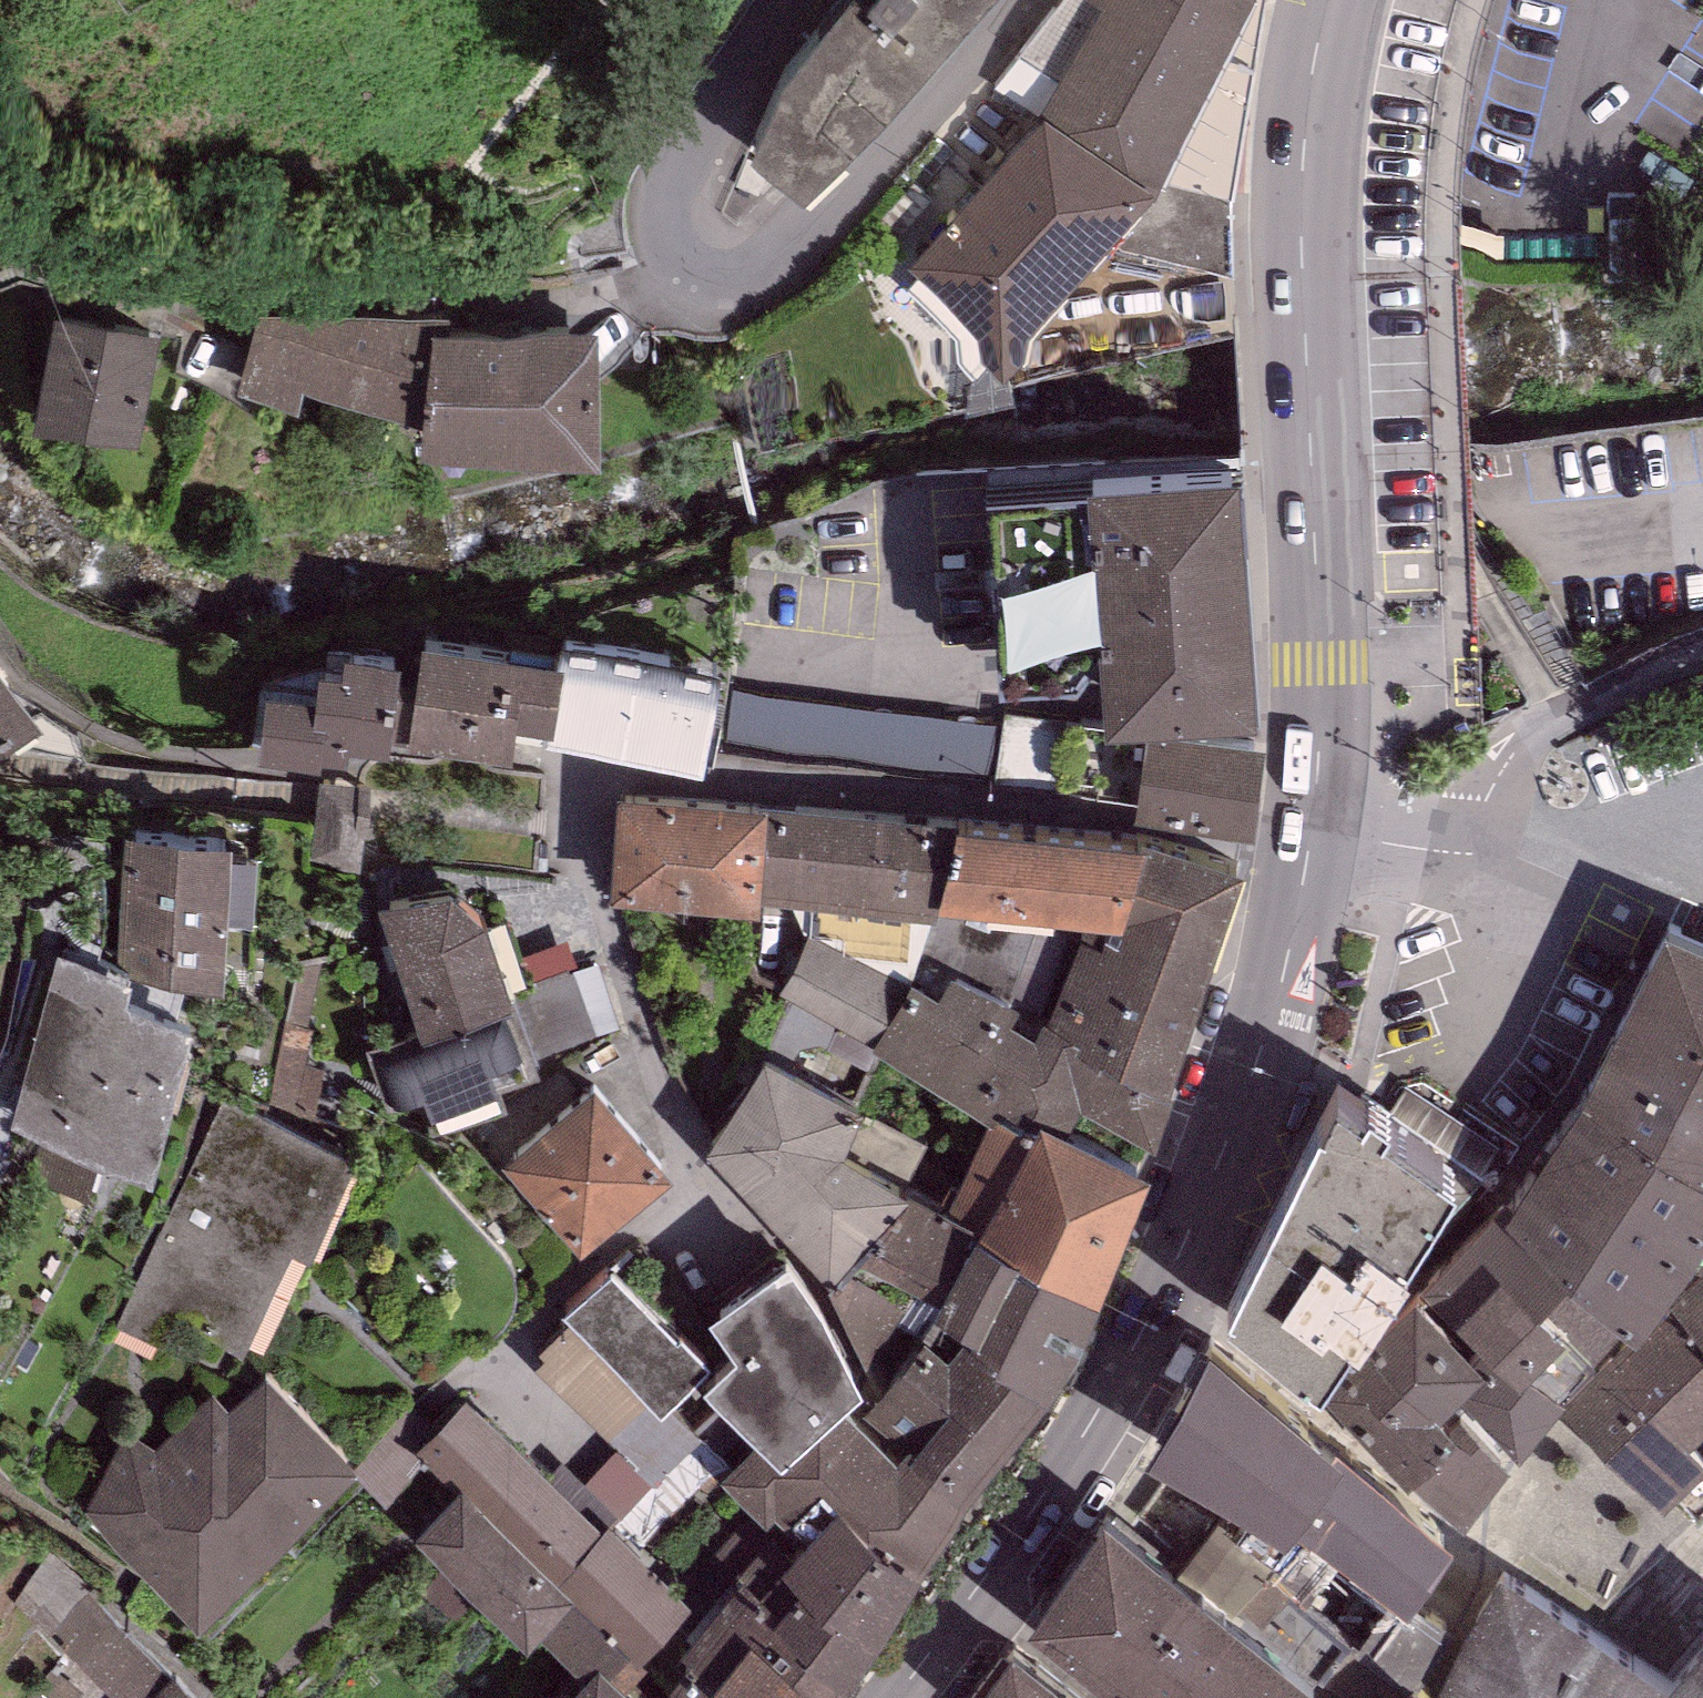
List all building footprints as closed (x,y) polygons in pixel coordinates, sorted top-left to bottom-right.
[(817,29),(787,65),(750,158),(803,200),(919,85),(994,0),(840,0),(817,29)] [(1042,114),(1157,195),(1163,184),(1254,0),(1095,0),(1100,3),(1042,114)] [(1163,184),(1231,202),(1266,0),(1254,0),(1163,184)] [(1042,114),(915,270),(1003,378),(1105,253),(1157,195),(1042,114)] [(1157,195),(1105,253),(1231,277),(1231,202),(1163,184),(1157,195)] [(427,425),(428,334),(428,316),(261,315),(243,396),(297,411),(304,389),(427,425)] [(56,318),(37,425),(135,442),(154,335),(56,318)] [(427,425),(427,456),(597,457),(597,335),(428,334),(427,425)] [(1001,635),(1076,629),(1099,597),(1104,666),(1259,654),(1239,402),(985,421),(1001,635)] [(559,609),(422,583),(420,612),(406,719),(512,726),(514,704),(551,710),(566,610),(559,609)] [(717,636),(562,601),(559,609),(566,610),(551,710),(701,740),(717,636)] [(420,612),(344,602),(340,633),(321,631),(317,664),(264,657),(255,733),(321,742),(321,734),(346,737),(348,719),(390,725),(391,717),(406,719),(420,612)] [(0,633),(0,725),(44,693),(0,633)] [(744,705),(747,752),(828,747),(825,700),(744,705)] [(1145,713),(1005,700),(997,781),(1137,795),(1145,713)] [(1145,713),(1137,795),(1254,806),(1265,714),(1147,700),(1145,713)] [(617,766),(611,871),(762,879),(762,872),(768,780),(768,774),(617,766)] [(942,792),(768,780),(762,872),(936,883),(937,866),(942,792)] [(942,786),(942,792),(937,866),(1086,879),(1121,880),(1145,811),(1147,803),(942,786)] [(1245,835),(1145,811),(1121,880),(1086,879),(1049,990),(1170,1058),(1245,835)] [(223,842),(136,834),(127,982),(69,962),(20,1124),(145,1167),(191,1029),(174,1022),(185,986),(215,990),(223,842)] [(451,854),(380,871),(422,1000),(503,967),(516,962),(487,885),(451,854)] [(1583,1057),(1702,1125),(1702,900),(1667,886),(1583,1057)] [(904,958),(808,917),(778,979),(872,1016),(904,958)] [(1049,990),(1044,987),(952,942),(937,962),(911,947),(904,958),(872,1016),(988,1084),(992,1086),(995,1079),(1031,1092),(1042,1072),(1150,1129),(1175,1059),(1170,1058),(1049,990)] [(422,1000),(375,1019),(394,1066),(421,1055),(437,1095),(510,1065),(500,1040),(528,1028),(503,967),(422,1000)] [(843,1112),(860,1071),(767,1028),(703,1121),(772,1191),(783,1189),(829,1253),(910,1152),(843,1112)] [(596,1056),(507,1131),(582,1219),(671,1143),(596,1056)] [(1583,1057),(1505,1167),(1513,1170),(1576,1224),(1640,1278),(1702,1182),(1702,1125),(1583,1057)] [(1150,1129),(1042,1072),(1031,1092),(995,1079),(992,1086),(988,1084),(951,1170),(957,1172),(1100,1249),(1150,1129)] [(1361,1094),(1338,1078),(1323,1105),(1316,1103),(1266,1207),(1382,1271),(1404,1240),(1422,1253),(1485,1192),(1446,1168),(1455,1153),(1384,1107),(1390,1096),(1369,1083),(1361,1094)] [(355,1136),(224,1084),(116,1312),(220,1354),(228,1328),(243,1330),(292,1226),(311,1234),(355,1136)] [(1074,1313),(1100,1249),(957,1172),(951,1170),(910,1152),(829,1253),(878,1368),(904,1333),(923,1306),(949,1323),(968,1301),(1048,1351),(1074,1313)] [(1576,1224),(1513,1170),(1419,1262),(1477,1325),(1493,1309),(1538,1262),(1576,1224)] [(1382,1271),(1266,1207),(1226,1287),(1229,1289),(1226,1294),(1307,1352),(1310,1348),(1318,1351),(1349,1310),(1382,1271)] [(820,1259),(788,1219),(710,1277),(736,1316),(705,1342),(763,1401),(782,1416),(840,1368),(863,1346),(820,1259)] [(677,1306),(611,1240),(562,1282),(575,1292),(539,1334),(546,1340),(534,1351),(609,1421),(606,1423),(657,1472),(702,1421),(661,1380),(710,1331),(681,1302),(677,1306)] [(1477,1325),(1419,1262),(1367,1312),(1322,1360),(1334,1371),(1335,1379),(1411,1447),(1413,1446),(1459,1400),(1453,1392),(1440,1381),(1460,1361),(1486,1334),(1477,1325)] [(1566,1291),(1538,1262),(1493,1309),(1520,1338),(1526,1331),(1558,1361),(1594,1329),(1562,1296),(1566,1291)] [(1662,1311),(1702,1350),(1702,1268),(1662,1311)] [(1408,1572),(1458,1495),(1327,1390),(1332,1384),(1326,1379),(1330,1373),(1204,1278),(1130,1412),(1244,1478),(1401,1568),(1408,1572)] [(923,1306),(904,1333),(1006,1407),(1048,1351),(968,1301),(949,1323),(923,1306)] [(1520,1338),(1493,1309),(1477,1325),(1486,1334),(1460,1361),(1520,1424),(1564,1367),(1558,1361),(1526,1331),(1520,1338)] [(1610,1365),(1685,1439),(1702,1421),(1702,1350),(1662,1311),(1610,1365)] [(763,1401),(722,1443),(768,1486),(776,1478),(788,1486),(822,1447),(927,1523),(951,1486),(1006,1407),(904,1333),(878,1368),(863,1391),(852,1381),(840,1368),(782,1416),(763,1401)] [(120,1415),(82,1489),(199,1598),(357,1431),(265,1344),(226,1386),(215,1375),(158,1435),(120,1415)] [(1567,1407),(1655,1499),(1700,1457),(1685,1439),(1610,1365),(1567,1407)] [(413,1431),(428,1445),(454,1468),(416,1508),(529,1611),(534,1606),(575,1562),(561,1549),(603,1503),(464,1375),(427,1416),(413,1431)] [(1464,1381),(1453,1392),(1459,1400),(1413,1446),(1467,1493),(1513,1433),(1464,1381)] [(413,1431),(427,1416),(407,1397),(352,1456),(388,1490),(428,1445),(413,1431)] [(788,1486),(743,1537),(846,1630),(910,1538),(916,1542),(927,1523),(822,1447),(788,1486)] [(1023,1576),(1179,1697),(1288,1697),(1330,1646),(1106,1470),(1023,1576)] [(1352,1625),(1401,1568),(1244,1478),(1222,1506),(1277,1539),(1259,1563),(1352,1625)] [(575,1562),(534,1606),(577,1643),(595,1623),(613,1639),(628,1623),(637,1631),(691,1570),(608,1497),(603,1503),(561,1549),(575,1562)] [(1657,1626),(1501,1534),(1433,1640),(1501,1697),(1609,1697),(1657,1626)] [(846,1630),(743,1537),(677,1617),(688,1626),(661,1656),(677,1668),(664,1685),(683,1697),(796,1697),(846,1630)] [(87,1585),(54,1619),(66,1631),(60,1637),(126,1697),(219,1697),(174,1656),(169,1661),(87,1585)] [(1657,1626),(1609,1697),(1702,1697),(1702,1597),(1668,1636),(1657,1626)] [(966,1674),(992,1697),(1117,1697),(1013,1614),(966,1674)] [(664,1685),(613,1639),(595,1623),(577,1643),(528,1697),(652,1697),(664,1685)] [(1419,1640),(1370,1697),(1490,1697),(1419,1640)] [(664,1685),(652,1697),(683,1697),(664,1685)]
